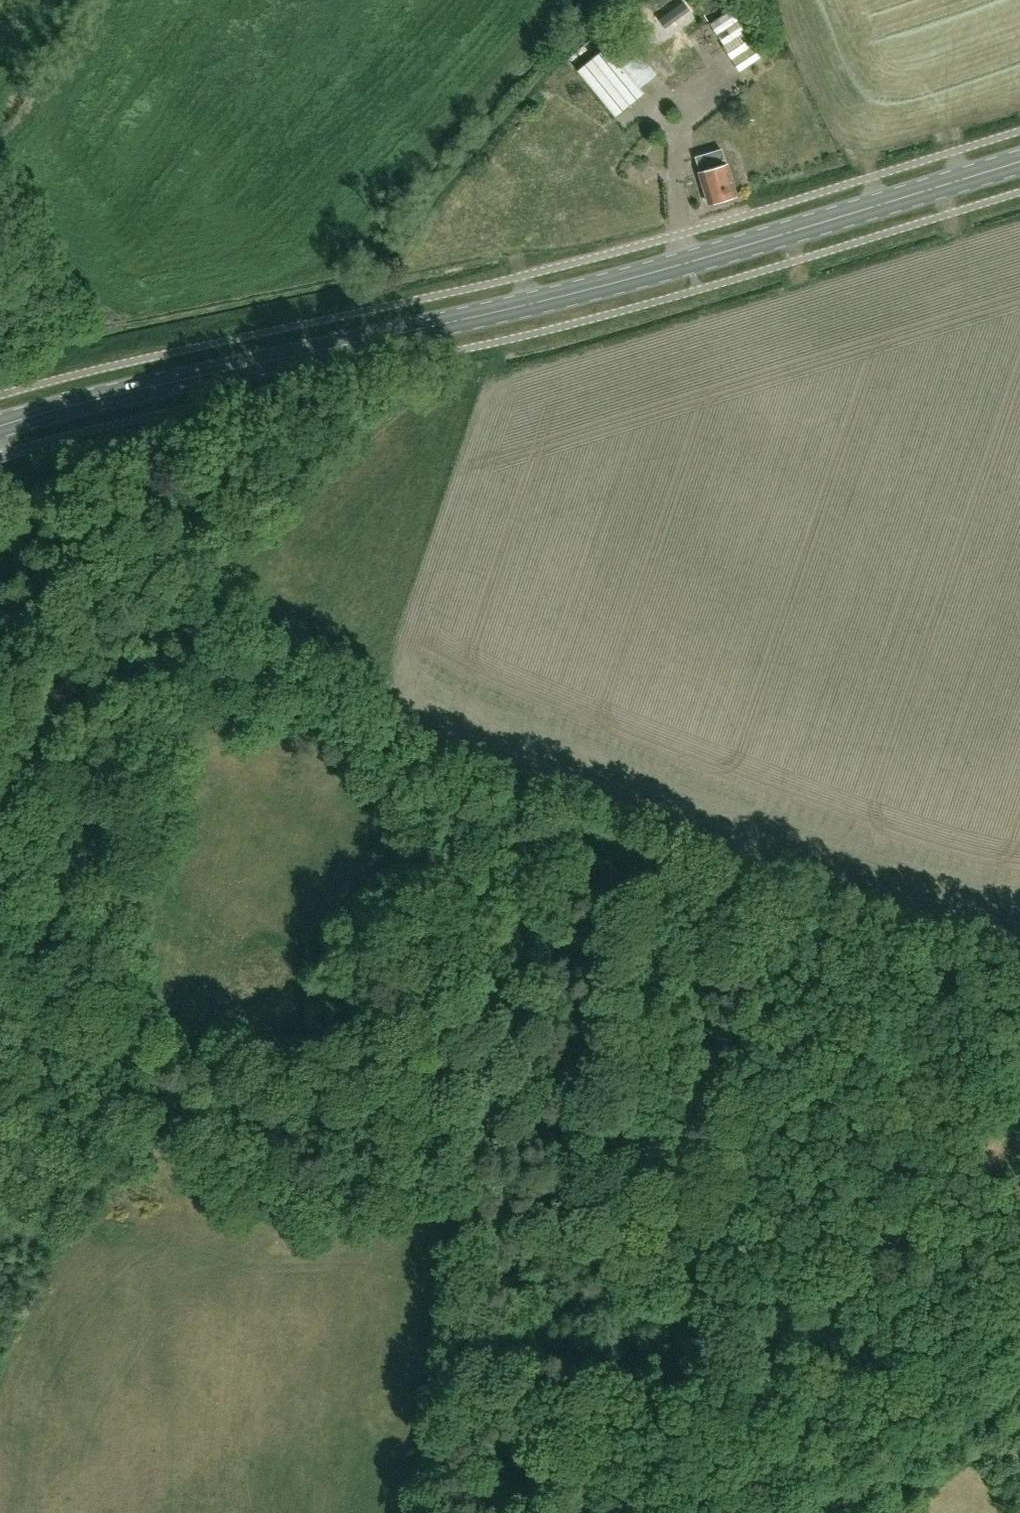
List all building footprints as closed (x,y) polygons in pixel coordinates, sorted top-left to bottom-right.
[(707,24),(724,42),(752,16),(736,0),(733,0),(707,24)] [(665,28),(689,10),(683,2),(659,20),(665,28)] [(645,94),(639,88),(656,75),(610,16),(593,30),(595,33),(606,46),(576,70),(614,118),(645,94)] [(736,40),(713,56),(734,87),(757,71),(736,40)] [(720,150),(697,157),(702,173),(699,174),(709,204),(735,196),(726,165),(725,165),(720,150)]
